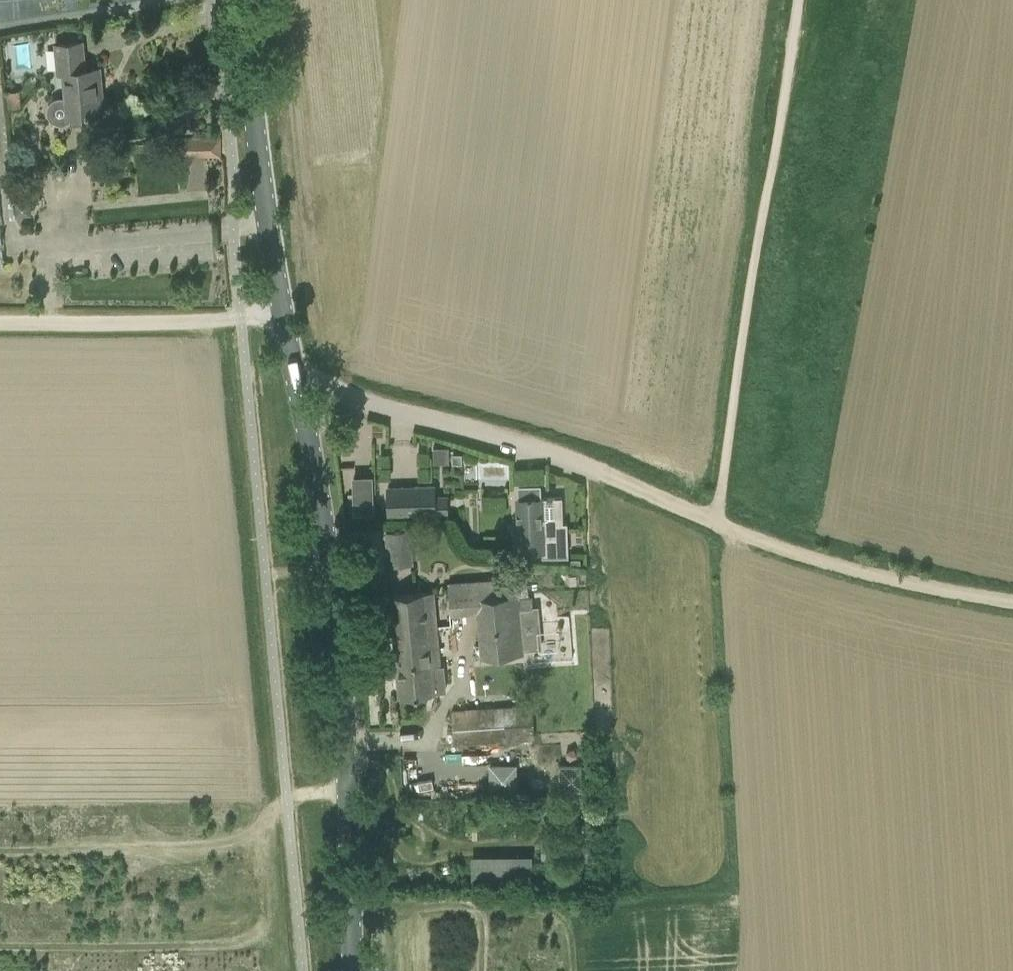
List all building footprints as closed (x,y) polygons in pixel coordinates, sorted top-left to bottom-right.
[(65,96),(57,97),(51,101),(48,106),(48,112),(51,118),(57,122),(63,122),(69,120),(73,115),(103,112),(101,94),(97,95),(96,81),(100,81),(99,68),(85,69),(82,41),(54,44),(57,73),(63,72),(65,96)] [(179,155),(200,155),(220,155),(220,137),(179,137),(179,155)] [(14,200),(15,216),(32,215),(30,198),(14,200)] [(463,463),(462,453),(452,453),(452,464),(463,463)] [(347,513),(376,514),(377,474),(348,473),(347,513)] [(388,513),(434,513),(448,512),(448,494),(434,494),(434,484),(388,485),(388,513)] [(543,498),(541,498),(541,485),(519,486),(520,498),(517,498),(519,538),(514,538),(515,552),(543,551),(543,556),(569,555),(568,522),(543,523),(543,498)] [(412,547),(388,549),(390,566),(413,564),(412,547)] [(479,597),(477,579),(448,582),(451,604),(476,602),(480,656),(525,653),(522,623),(540,622),(538,592),(479,597)] [(437,626),(434,591),(390,595),(390,596),(392,596),(395,630),(437,626)] [(437,626),(395,630),(401,696),(434,693),(432,667),(440,666),(437,626)] [(455,746),(536,740),(534,704),(452,710),(455,746)] [(574,748),(566,752),(570,760),(578,756),(574,748)] [(491,762),(491,792),(518,792),(518,763),(491,762)] [(585,786),(585,762),(563,762),(562,785),(585,786)] [(517,887),(516,855),(472,855),(472,888),(517,887)]
